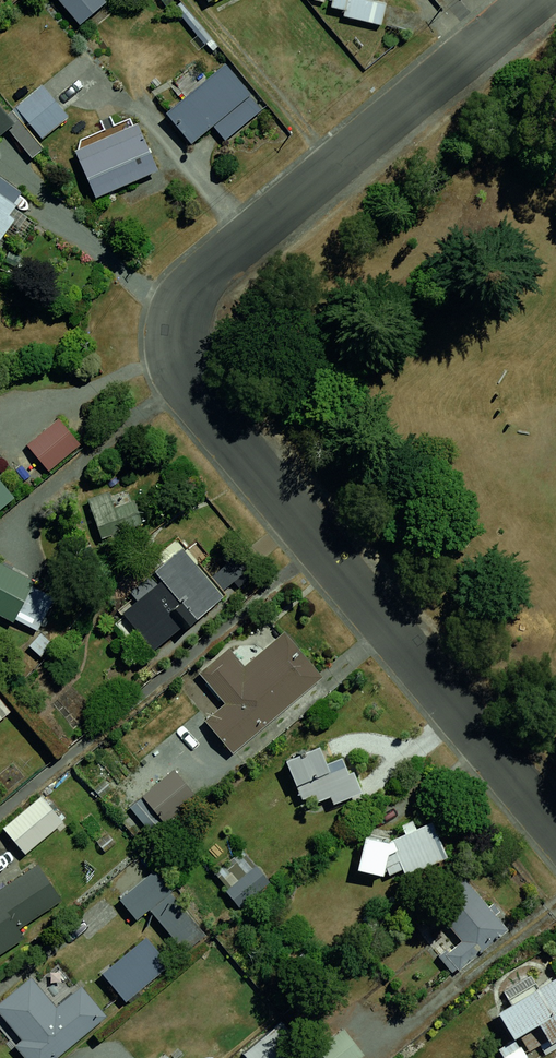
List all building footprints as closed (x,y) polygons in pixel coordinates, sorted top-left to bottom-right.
[(325,13),(380,25),(386,0),(328,0),(325,13)] [(217,66),(157,118),(185,150),(210,128),(224,144),(259,114),(217,66)] [(44,83),(13,107),(39,141),(70,117),(44,83)] [(13,121),(0,103),(0,131),(13,121)] [(137,121),(75,144),(88,180),(95,197),(157,175),(137,121)] [(19,210),(0,195),(0,235),(19,210)] [(54,415),(21,444),(47,474),(80,444),(54,415)] [(98,476),(69,483),(81,530),(135,517),(127,487),(103,493),(98,476)] [(14,503),(0,485),(0,513),(14,503)] [(125,607),(155,646),(225,592),(185,541),(153,565),(163,578),(125,607)] [(42,630),(61,588),(0,560),(0,611),(42,630)] [(218,702),(198,719),(230,756),(322,679),(282,632),(241,666),(224,646),(193,672),(218,702)] [(9,702),(0,693),(0,711),(9,702)] [(320,741),(288,758),(319,816),(366,790),(344,751),(330,759),(320,741)] [(167,768),(131,797),(158,831),(195,802),(167,768)] [(0,824),(0,826),(25,851),(68,817),(42,788),(0,824)] [(360,825),(354,864),(410,872),(454,855),(438,814),(397,830),(360,825)] [(253,841),(211,875),(246,918),(288,884),(253,841)] [(0,880),(0,944),(57,907),(28,862),(0,880)] [(452,864),(419,892),(446,924),(430,938),(461,975),(487,953),(470,934),(494,913),(452,864)] [(149,866),(106,900),(126,925),(169,891),(149,866)] [(170,892),(145,911),(177,952),(202,933),(170,892)] [(146,937),(100,974),(121,999),(167,962),(146,937)] [(0,994),(0,1012),(16,1031),(5,1040),(20,1057),(53,1057),(108,1012),(80,980),(55,1001),(29,970),(0,994)] [(500,1007),(518,1039),(503,1048),(509,1057),(555,1057),(555,975),(500,1007)]
